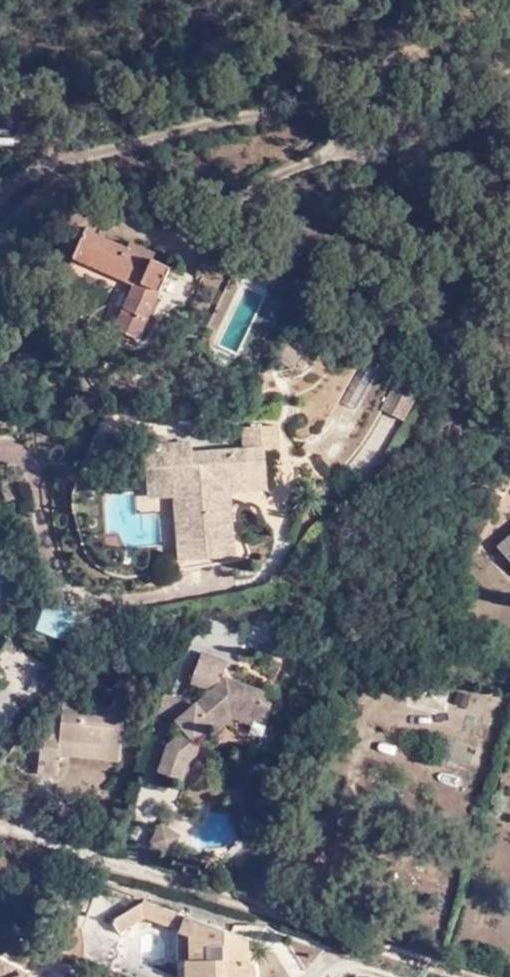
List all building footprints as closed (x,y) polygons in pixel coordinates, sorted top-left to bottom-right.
[(59,257),(61,258),(118,284),(98,327),(124,337),(154,266),(139,259),(142,250),(114,237),(111,246),(75,230),(72,228),(59,257)] [(384,410),(408,418),(419,388),(395,379),(384,410)] [(227,445),(176,449),(176,464),(159,464),(157,440),(131,442),(135,498),(143,496),(160,494),(162,537),(163,549),(164,557),(220,551),(217,491),(253,488),(250,444),(263,443),(262,423),(227,425),(227,445)] [(176,464),(176,449),(176,437),(157,440),(159,464),(176,464)] [(160,494),(143,496),(144,510),(147,538),(162,537),(160,494)] [(509,564),(509,532),(494,546),(509,564)] [(148,550),(163,549),(162,537),(147,538),(148,543),(148,550)] [(45,603),(42,635),(74,638),(77,606),(45,603)] [(186,703),(169,720),(177,730),(163,739),(150,771),(172,777),(179,760),(187,755),(184,742),(203,726),(221,710),(245,720),(251,700),(254,691),(214,677),(220,661),(192,652),(182,681),(204,687),(186,703)] [(440,715),(449,690),(420,680),(411,705),(440,715)] [(251,700),(245,720),(259,724),(266,705),(251,700)] [(94,743),(92,758),(113,760),(117,706),(57,702),(54,718),(42,719),(34,733),(30,772),(50,774),(52,755),(53,740),(94,743)] [(221,710),(203,726),(209,732),(221,721),(241,727),(245,720),(221,710)] [(52,755),(92,758),(94,743),(53,740),(52,755)] [(133,848),(156,854),(164,832),(139,825),(133,848)] [(104,923),(113,936),(133,922),(170,933),(187,938),(189,962),(190,976),(244,976),(244,969),(238,957),(238,937),(132,903),(104,923)] [(170,933),(173,962),(189,962),(187,938),(170,933)] [(175,976),(190,976),(189,962),(173,962),(175,976)] [(0,965),(0,976),(23,976),(0,965)]
